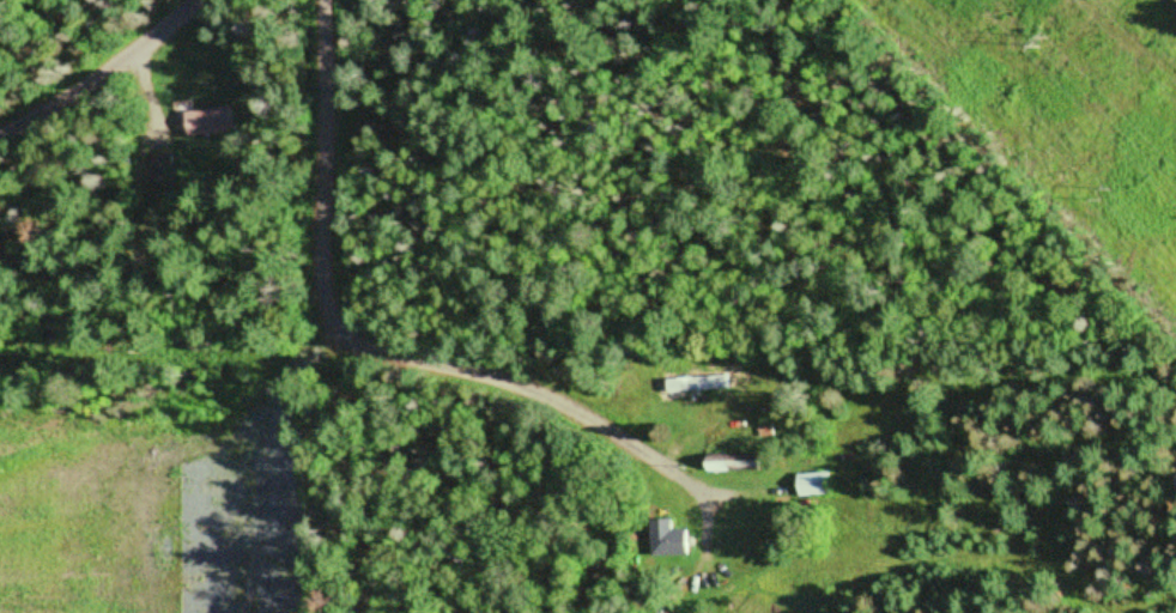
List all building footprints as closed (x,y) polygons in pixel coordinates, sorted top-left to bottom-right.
[(227,130),(224,105),(174,111),(177,136),(227,130)] [(700,470),(732,470),(732,459),(700,459),(700,470)] [(827,495),(827,473),(792,473),(792,495),(827,495)] [(686,530),(670,530),(670,520),(651,520),(651,556),(686,556),(686,530)]
